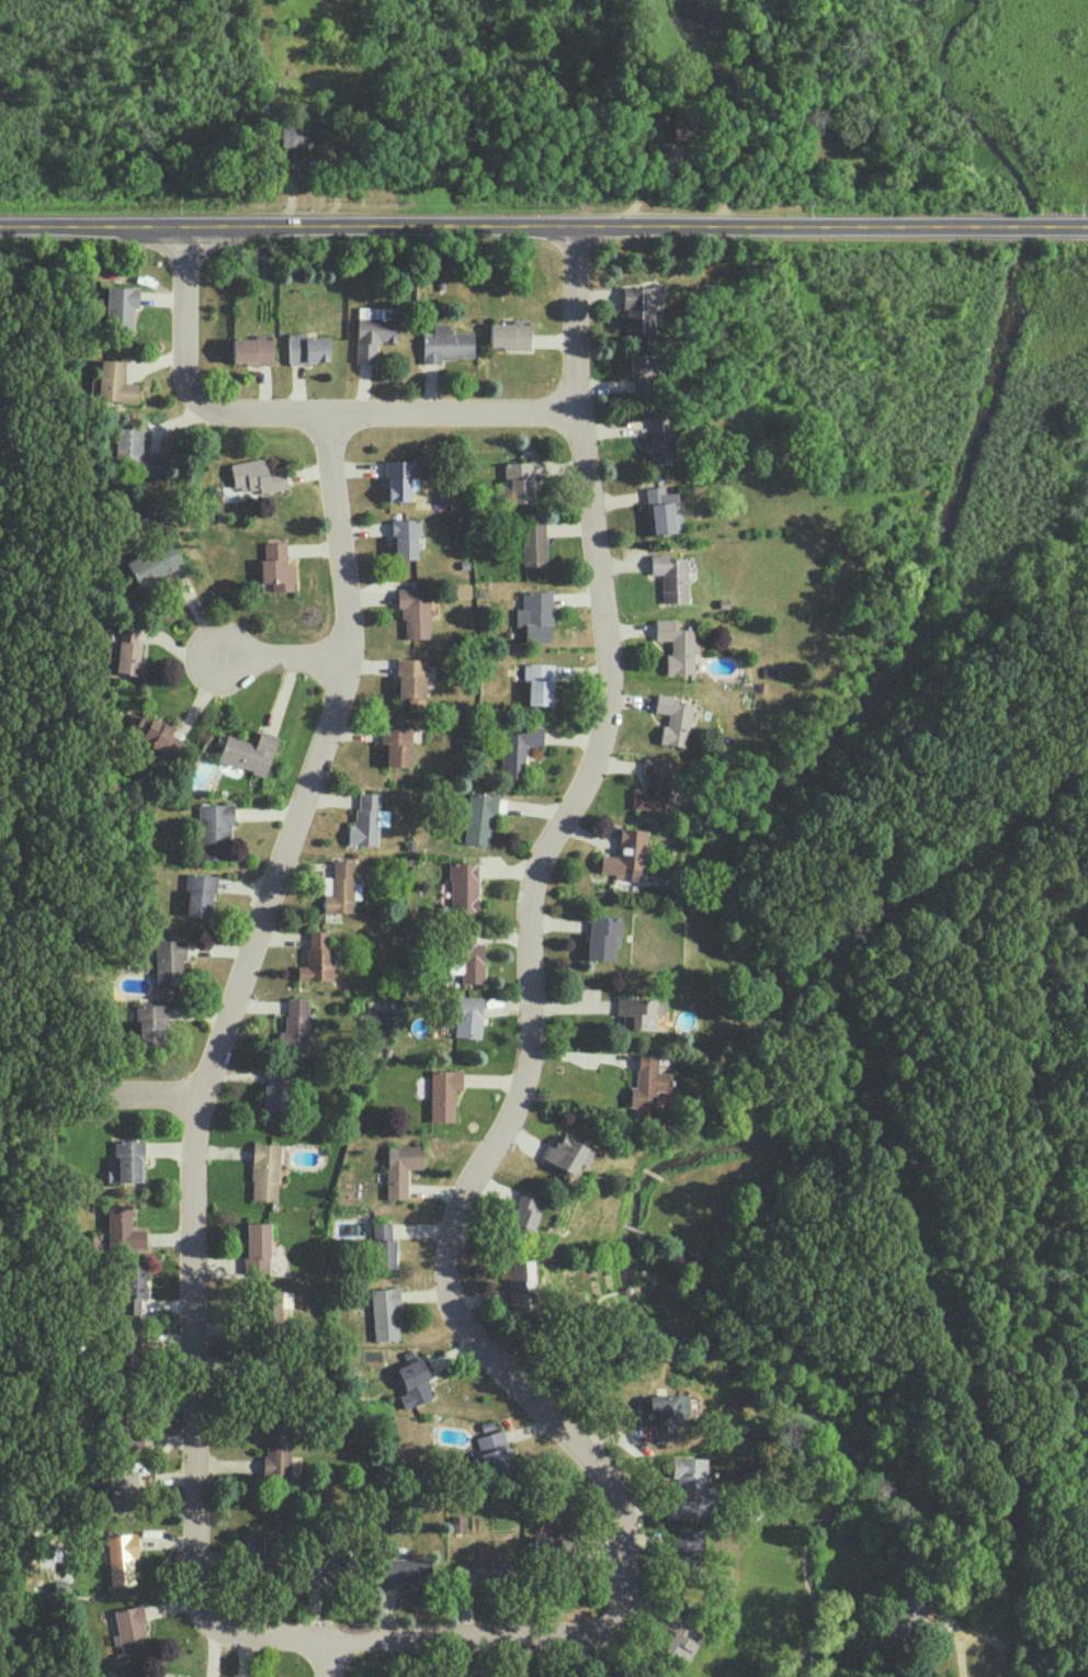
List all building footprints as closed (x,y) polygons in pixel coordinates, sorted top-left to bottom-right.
[(281,146),(317,145),(317,123),(280,124),(281,146)] [(132,334),(133,306),(138,306),(138,285),(107,285),(106,333),(132,334)] [(654,333),(653,311),(660,310),(660,302),(650,302),(649,285),(622,286),(624,334),(654,333)] [(355,361),(375,362),(376,340),(396,341),(397,316),(389,316),(390,308),(357,306),(355,361)] [(422,363),(441,362),(440,357),(473,357),(472,331),(448,331),(448,322),(432,323),(433,332),(421,332),(422,363)] [(289,363),(329,361),(328,336),(305,337),(305,332),(288,333),(289,363)] [(136,402),(137,382),(123,381),(124,360),(99,359),(97,400),(136,402)] [(163,452),(142,452),(143,428),(116,427),(115,467),(131,467),(131,475),(163,475),(163,452)] [(287,487),(283,467),(267,470),(265,457),(231,463),(236,492),(260,488),(261,492),(287,487)] [(385,459),(386,500),(410,499),(410,489),(416,489),(415,459),(385,459)] [(533,460),(503,461),(503,479),(507,478),(508,502),(534,501),(533,460)] [(420,518),(391,518),(391,558),(416,558),(416,535),(420,535),(420,518)] [(522,564),(545,563),(544,520),(521,520),(522,564)] [(182,566),(172,540),(125,559),(135,585),(182,566)] [(263,541),(264,558),(260,558),(261,582),(272,582),(272,591),(294,590),(293,561),(286,562),(286,541),(263,541)] [(686,561),(673,562),(673,554),(650,555),(650,574),(660,574),(661,602),(687,601),(686,561)] [(470,583),(454,583),(454,597),(470,597),(470,583)] [(430,638),(429,588),(400,588),(401,638),(430,638)] [(550,642),(551,590),(522,590),(521,608),(515,607),(515,626),(524,626),(524,642),(550,642)] [(665,673),(692,673),(692,652),(699,652),(699,637),(692,637),(692,628),(673,629),(673,618),(654,618),(654,639),(670,639),(670,653),(665,653),(665,673)] [(113,671),(141,675),(143,658),(138,657),(140,642),(136,641),(138,624),(120,621),(113,671)] [(408,709),(425,710),(425,658),(397,658),(396,697),(408,698),(408,709)] [(552,663),(523,662),(523,679),(528,679),(527,704),(550,705),(552,663)] [(685,746),(691,703),(673,701),(674,695),(657,693),(654,711),(668,713),(666,726),(661,725),(659,742),(685,746)] [(183,740),(169,733),(172,728),(133,711),(122,733),(175,757),(183,740)] [(410,767),(411,726),(380,726),(380,751),(385,751),(385,766),(410,767)] [(542,726),(524,726),(524,732),(502,731),(501,776),(525,776),(525,744),(542,744),(542,726)] [(217,760),(265,775),(277,734),(259,729),(255,742),(225,734),(217,760)] [(666,757),(644,757),(644,787),(632,787),(632,808),(666,808),(666,757)] [(377,844),(377,825),(388,825),(388,809),(379,809),(379,792),(357,792),(356,825),(348,825),(347,844),(377,844)] [(465,843),(492,844),(495,794),(468,792),(465,843)] [(199,803),(199,859),(225,859),(226,840),(232,840),(232,803),(199,803)] [(645,829),(619,827),(617,856),(600,854),(598,876),(622,877),(623,868),(629,868),(628,879),(642,880),(645,829)] [(353,883),(353,859),(333,859),(333,876),(323,876),(322,912),(353,912),(353,898),(360,898),(360,883),(353,883)] [(450,914),(478,913),(477,861),(449,862),(450,914)] [(217,874),(187,873),(185,914),(210,915),(211,891),(216,892),(217,874)] [(586,959),(612,960),(613,945),(619,945),(620,917),(588,915),(586,959)] [(483,983),(483,942),(474,942),(474,929),(456,929),(456,962),(452,962),(452,971),(461,971),(461,982),(483,983)] [(328,930),(307,930),(307,965),(297,965),(297,979),(332,979),(333,946),(328,946),(328,930)] [(182,959),(185,959),(185,939),(156,939),(155,985),(181,986),(182,959)] [(482,996),(455,995),(453,1036),(480,1038),(482,996)] [(307,997),(285,996),(285,1031),(277,1031),(277,1050),(306,1050),(307,997)] [(656,1029),(657,1014),(665,1014),(665,998),(616,996),(616,1014),(621,1015),(621,1028),(656,1029)] [(137,1045),(162,1045),(162,1029),(166,1028),(166,1003),(137,1004),(137,1045)] [(628,1106),(654,1107),(654,1089),(670,1090),(670,1072),(656,1071),(657,1053),(637,1053),(636,1086),(629,1086),(628,1106)] [(263,1066),(261,1108),(287,1109),(288,1067),(263,1066)] [(454,1089),(461,1089),(462,1069),(430,1069),(430,1121),(454,1121),(454,1089)] [(539,1159),(574,1172),(578,1162),(587,1165),(593,1147),(560,1135),(557,1145),(545,1141),(539,1159)] [(142,1139),(114,1140),(116,1170),(106,1170),(107,1182),(143,1181),(142,1139)] [(278,1143),(251,1142),(250,1199),(276,1200),(278,1143)] [(386,1198),(407,1198),(407,1168),(422,1168),(422,1145),(387,1145),(386,1198)] [(533,1228),(536,1212),(533,1211),(537,1192),(518,1188),(510,1223),(533,1228)] [(130,1204),(107,1204),(108,1248),(145,1248),(144,1229),(131,1229),(130,1204)] [(245,1222),(245,1273),(269,1273),(268,1221),(245,1222)] [(393,1267),(392,1221),(372,1221),(373,1268),(393,1267)] [(506,1268),(507,1307),(524,1307),(524,1290),(533,1289),(532,1259),(510,1260),(510,1268),(506,1268)] [(145,1297),(145,1266),(121,1265),(120,1313),(140,1313),(140,1297),(145,1297)] [(373,1340),(400,1339),(398,1287),(371,1288),(373,1340)] [(291,1306),(292,1290),(259,1289),(259,1321),(280,1321),(281,1306),(291,1306)] [(142,1375),(143,1329),(118,1328),(117,1374),(142,1375)] [(399,1395),(402,1407),(431,1399),(425,1379),(432,1377),(427,1357),(397,1365),(404,1393),(399,1395)] [(646,1395),(647,1409),(654,1408),(655,1439),(676,1438),(675,1415),(687,1414),(686,1393),(646,1395)] [(264,1475),(290,1475),(291,1425),(265,1424),(264,1475)] [(475,1437),(487,1476),(512,1468),(499,1429),(475,1437)] [(706,1457),(672,1457),(671,1476),(677,1476),(677,1495),(670,1495),(670,1514),(710,1515),(711,1487),(705,1487),(706,1457)] [(109,1473),(110,1511),(138,1509),(136,1472),(109,1473)] [(452,1531),(465,1531),(464,1514),(451,1515),(452,1531)] [(533,1556),(560,1556),(560,1558),(576,1557),(575,1529),(557,1530),(557,1535),(533,1536),(533,1556)] [(702,1553),(703,1530),(670,1529),(670,1570),(696,1570),(697,1553),(702,1553)] [(106,1535),(109,1585),(135,1584),(133,1557),(137,1557),(136,1533),(106,1535)] [(264,1566),(264,1560),(280,1560),(279,1536),(246,1537),(247,1566),(264,1566)] [(304,1586),(331,1586),(330,1578),(346,1578),(346,1556),(304,1557),(304,1586)] [(398,1588),(398,1581),(426,1582),(427,1559),(380,1558),(380,1587),(398,1588)] [(510,1558),(470,1558),(470,1563),(454,1564),(455,1584),(510,1584),(510,1558)] [(148,1653),(140,1604),(113,1609),(122,1658),(148,1653)] [(662,1650),(686,1661),(700,1632),(685,1625),(688,1619),(668,1610),(661,1625),(671,1630),(662,1650)]
